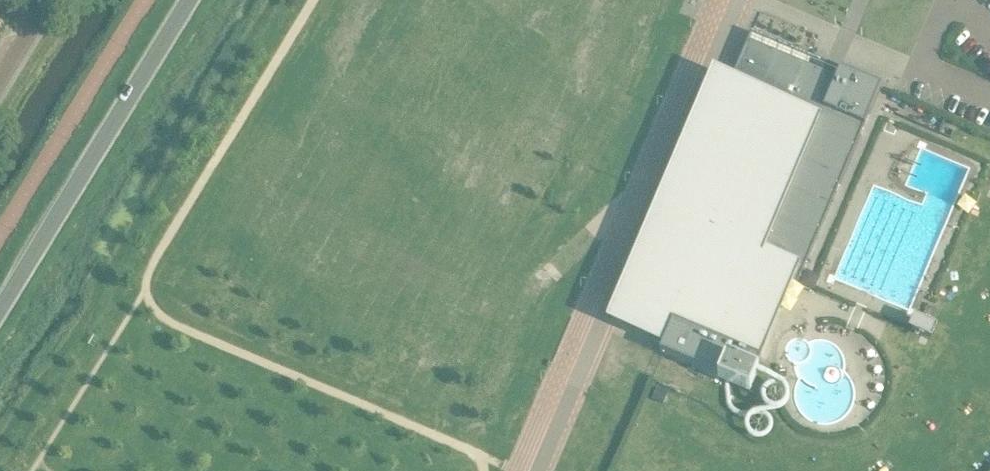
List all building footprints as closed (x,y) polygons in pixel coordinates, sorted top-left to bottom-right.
[(666,339),(660,354),(748,391),(761,360),(756,358),(789,280),(798,284),(881,87),(840,70),(836,78),(828,75),(748,41),(731,80),(722,76),(619,320),(621,321),(621,320),(666,339)] [(909,330),(908,330),(920,335),(928,339),(930,340),(936,326),(934,325),(926,322),(914,317),(909,330)]
